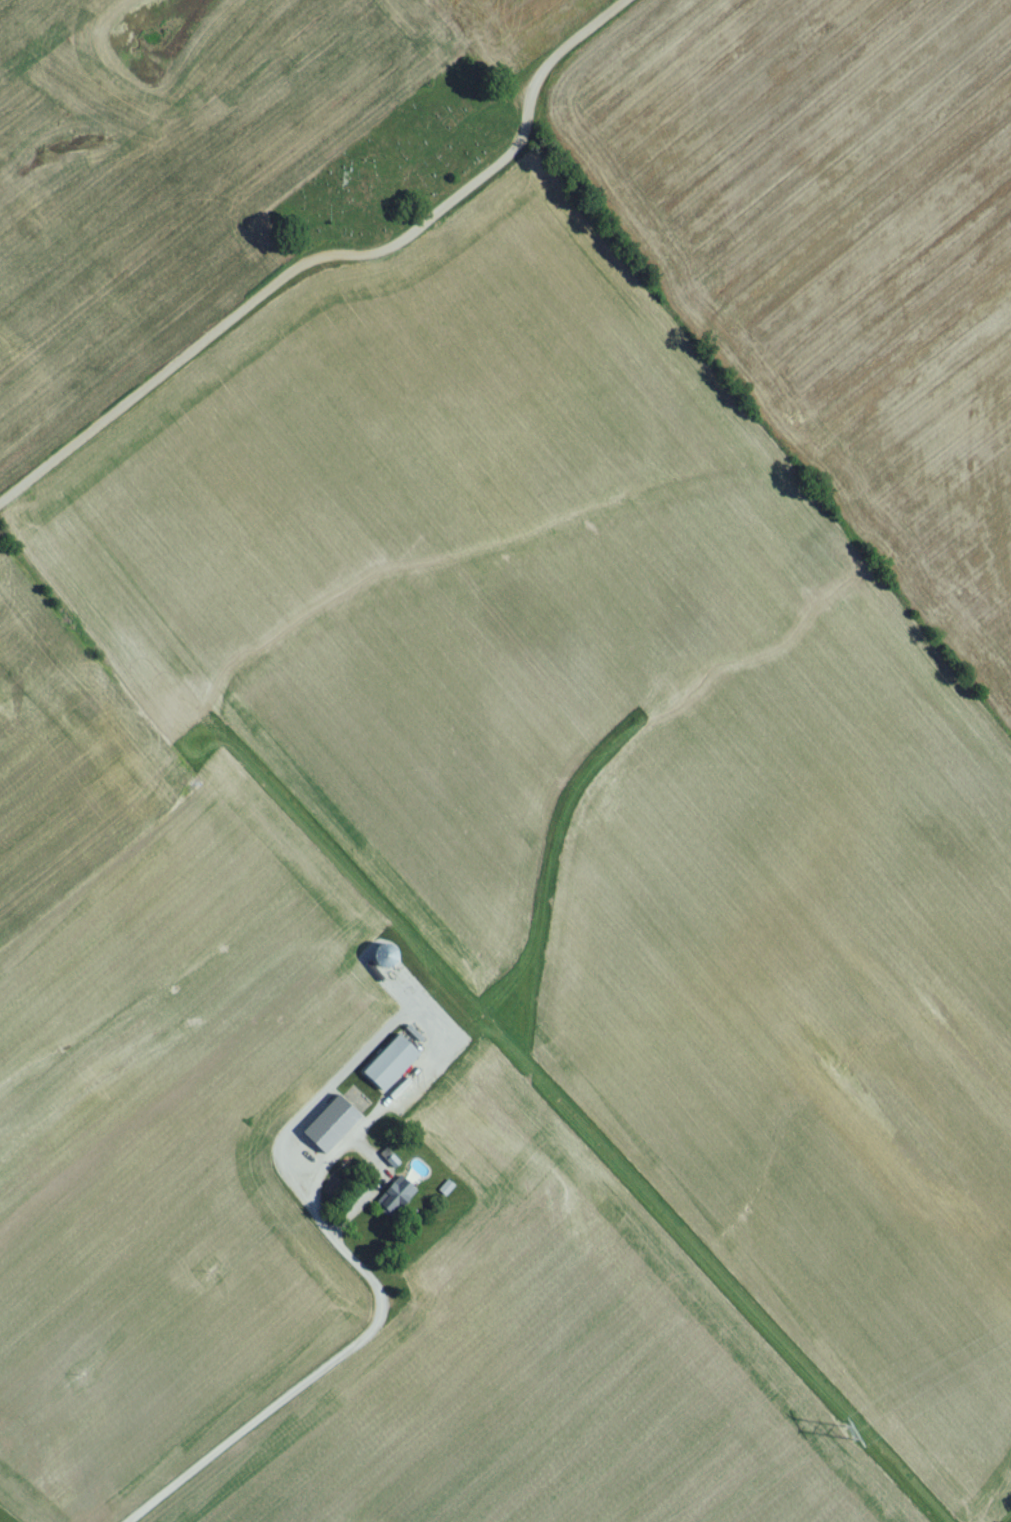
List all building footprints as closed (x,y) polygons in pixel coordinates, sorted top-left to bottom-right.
[(355,1079),(376,1099),(415,1058),(394,1039),(355,1079)] [(332,1151),(359,1121),(336,1101),(310,1131),(332,1151)] [(413,1202),(399,1182),(370,1203),(383,1222),(413,1202)]
